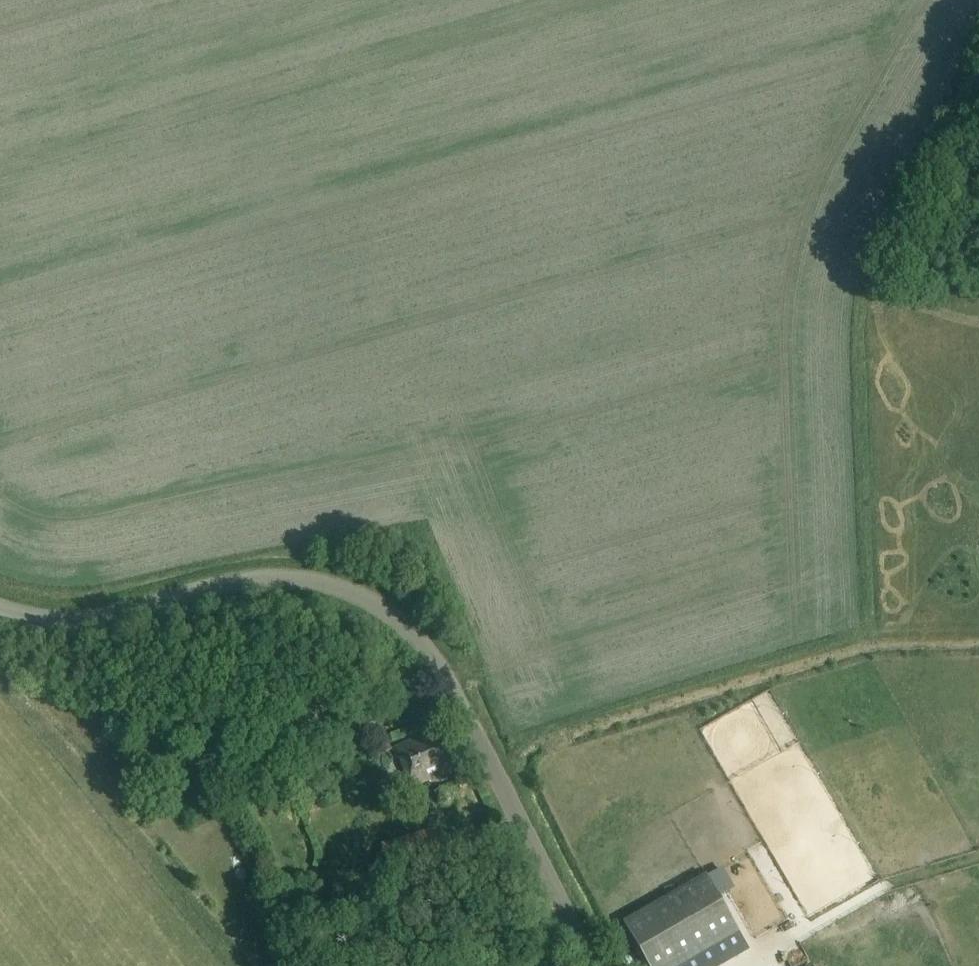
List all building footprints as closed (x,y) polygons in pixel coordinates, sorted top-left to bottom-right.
[(441,729),(394,749),(398,760),(400,759),(406,773),(404,774),(409,788),(429,780),(428,777),(438,773),(440,775),(451,771),(447,761),(453,759),(441,729)] [(444,789),(435,792),(440,805),(450,802),(444,789)] [(624,924),(649,965),(718,965),(749,949),(707,876),(624,924)]
